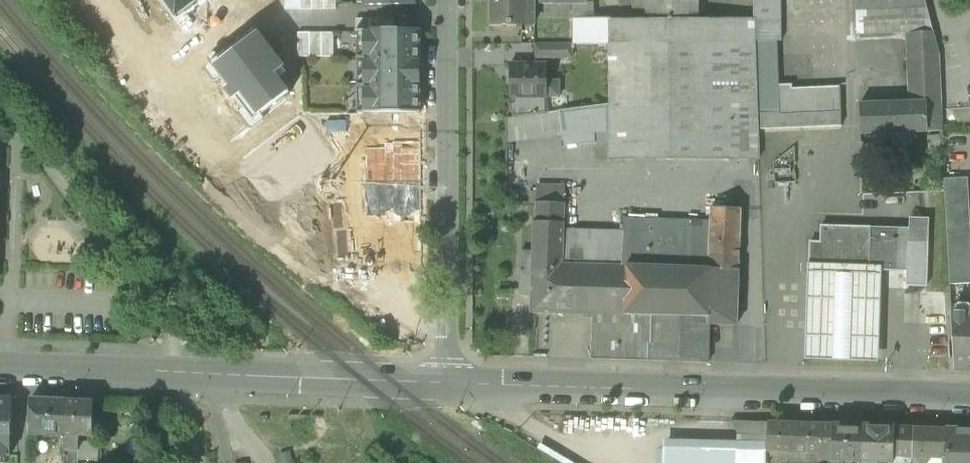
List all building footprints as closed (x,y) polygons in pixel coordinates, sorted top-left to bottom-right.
[(171,12),(179,23),(180,24),(211,0),(161,0),(171,12)] [(285,10),(336,9),(336,0),(285,0),(285,10)] [(535,25),(535,4),(535,0),(493,0),(493,25),(535,25)] [(574,19),(596,19),(596,3),(592,3),(592,0),(535,0),(535,4),(574,4),(574,19)] [(649,19),(649,0),(634,0),(634,16),(638,20),(649,19)] [(649,19),(649,20),(697,20),(698,19),(697,0),(649,0),(649,19)] [(755,19),(755,0),(733,0),(733,19),(755,19)] [(755,24),(781,23),(781,0),(755,0),(755,19),(755,24)] [(857,35),(895,34),(895,33),(907,32),(907,33),(933,32),(926,0),(855,0),(857,35)] [(156,23),(164,34),(179,23),(171,12),(156,23)] [(356,19),(356,30),(364,31),(394,31),(394,18),(356,19)] [(609,44),(610,44),(610,19),(596,19),(574,19),(574,44),(609,44)] [(733,19),(698,19),(697,20),(649,20),(649,19),(638,20),(610,19),(610,44),(672,43),(755,43),(755,42),(755,24),(755,19),(733,19)] [(782,41),(781,23),(755,24),(755,42),(758,42),(778,41),(782,41)] [(394,31),(364,31),(364,114),(420,114),(420,31),(394,31)] [(333,32),(298,33),(298,57),(334,56),(333,32)] [(908,65),(910,103),(941,102),(940,61),(933,32),(907,33),(908,65)] [(275,109),(285,102),(289,98),(279,83),(287,77),(255,34),(210,68),(252,126),(256,123),(266,116),(275,109)] [(758,42),(761,116),(842,113),(841,87),(792,89),(792,85),(779,85),(778,41),(758,42)] [(757,95),(757,90),(755,43),(672,43),(610,44),(609,44),(608,105),(592,107),(548,113),(514,118),(507,119),(507,143),(564,135),(565,150),(596,146),(596,134),(611,134),(610,160),(730,159),(730,97),(757,95)] [(537,58),(573,58),(573,45),(537,45),(537,58)] [(514,97),(548,97),(549,80),(549,64),(511,64),(510,97),(514,97)] [(561,80),(554,80),(549,80),(548,97),(561,97),(561,80)] [(758,159),(757,95),(730,97),(730,159),(758,159)] [(548,113),(548,97),(514,97),(514,101),(510,103),(510,111),(514,113),(514,118),(548,113)] [(875,134),(886,134),(910,133),(942,131),(941,102),(910,103),(860,105),(861,135),(875,134)] [(842,126),(842,113),(761,116),(761,130),(842,126)] [(363,182),(420,182),(420,114),(364,114),(363,114),(363,182)] [(266,116),(256,123),(270,142),(280,135),(266,116)] [(911,145),(910,133),(886,134),(886,146),(911,145)] [(596,160),(610,160),(611,134),(596,134),(596,146),(596,160)] [(876,146),(886,146),(886,134),(875,134),(876,146)] [(294,151),(285,158),(300,177),(309,170),(294,151)] [(285,158),(275,165),(290,184),(300,177),(285,158)] [(795,181),(794,161),(775,162),(776,182),(795,181)] [(275,165),(266,173),(281,192),(290,184),(275,165)] [(266,173),(256,180),(271,199),(281,192),(266,173)] [(950,285),(969,284),(969,211),(968,178),(944,179),(950,285)] [(400,251),(412,251),(420,251),(420,182),(363,182),(364,251),(376,251),(388,251),(400,251)] [(536,203),(565,204),(565,192),(537,191),(536,203)] [(536,203),(535,252),(533,286),(533,294),(533,312),(534,312),(562,313),(563,264),(565,230),(565,223),(565,204),(536,203)] [(562,313),(593,314),(593,313),(654,315),(710,317),(738,317),(741,209),(712,207),(711,223),(691,222),(691,223),(660,222),(660,221),(625,220),(625,231),(625,249),(611,248),(611,266),(563,264),(562,313)] [(911,218),(910,229),(910,244),(929,244),(930,219),(911,218)] [(907,286),(927,286),(929,244),(910,244),(910,229),(822,226),(821,243),(811,243),(810,268),(813,272),(859,274),(861,270),(907,271),(907,286)] [(565,230),(563,264),(611,266),(611,248),(625,249),(625,231),(565,230)] [(376,275),(376,251),(364,251),(363,275),(376,275)] [(388,251),(388,275),(400,275),(400,251),(388,251)] [(400,251),(400,275),(412,275),(412,251),(400,251)] [(520,285),(533,286),(535,252),(521,251),(520,285)] [(881,266),(809,264),(806,360),(879,362),(881,266)] [(520,294),(533,294),(533,286),(520,285),(520,294)] [(969,368),(969,312),(951,312),(954,368),(969,368)] [(591,359),(652,362),(654,315),(593,313),(593,314),(591,359)] [(709,363),(710,325),(710,317),(654,315),(652,362),(709,363)] [(738,317),(710,317),(710,325),(737,325),(738,317)] [(0,398),(0,456),(10,457),(12,398),(0,398)] [(30,435),(64,436),(66,400),(31,399),(30,435)] [(94,401),(66,400),(64,436),(79,437),(93,437),(94,401)] [(736,434),(736,442),(767,443),(768,422),(729,421),(736,434)] [(767,451),(767,460),(777,460),(777,452),(788,452),(797,452),(798,424),(768,422),(767,443),(767,451)] [(799,453),(819,453),(821,453),(822,424),(798,424),(797,452),(799,453)] [(832,461),(833,461),(834,425),(822,424),(821,453),(819,453),(819,461),(832,461)] [(863,462),(864,462),(865,426),(834,425),(833,461),(843,461),(863,462)] [(893,462),(894,462),(894,457),(895,427),(865,426),(864,462),(878,462),(893,462)] [(895,427),(894,457),(913,457),(914,428),(895,427)] [(927,458),(943,459),(945,459),(947,429),(914,428),(913,457),(927,458)] [(947,429),(945,459),(943,459),(943,462),(969,462),(969,430),(947,429)] [(64,436),(64,462),(79,462),(79,461),(79,442),(79,437),(64,436)] [(767,451),(767,443),(736,442),(664,440),(663,462),(767,462),(767,451)] [(79,442),(79,461),(99,461),(99,442),(79,442)] [(789,462),(787,462),(788,452),(777,452),(777,460),(777,462),(789,462)] [(799,462),(799,453),(797,452),(788,452),(787,462),(789,462),(799,462)] [(799,453),(799,462),(819,462),(819,461),(819,453),(799,453)]
